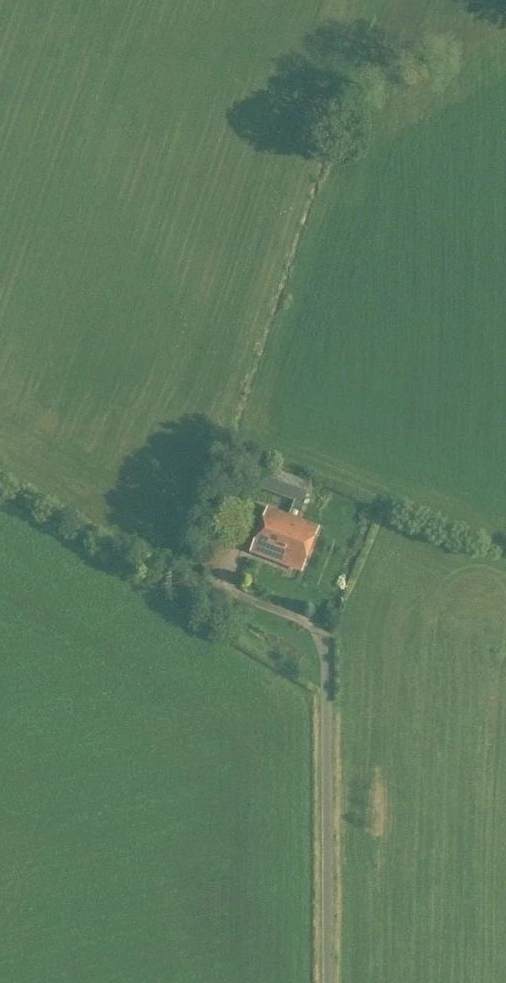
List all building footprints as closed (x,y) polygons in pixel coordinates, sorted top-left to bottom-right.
[(246,483),(304,506),(312,484),(254,461),(246,483)] [(318,529),(268,509),(251,552),(301,571),(318,529)]
